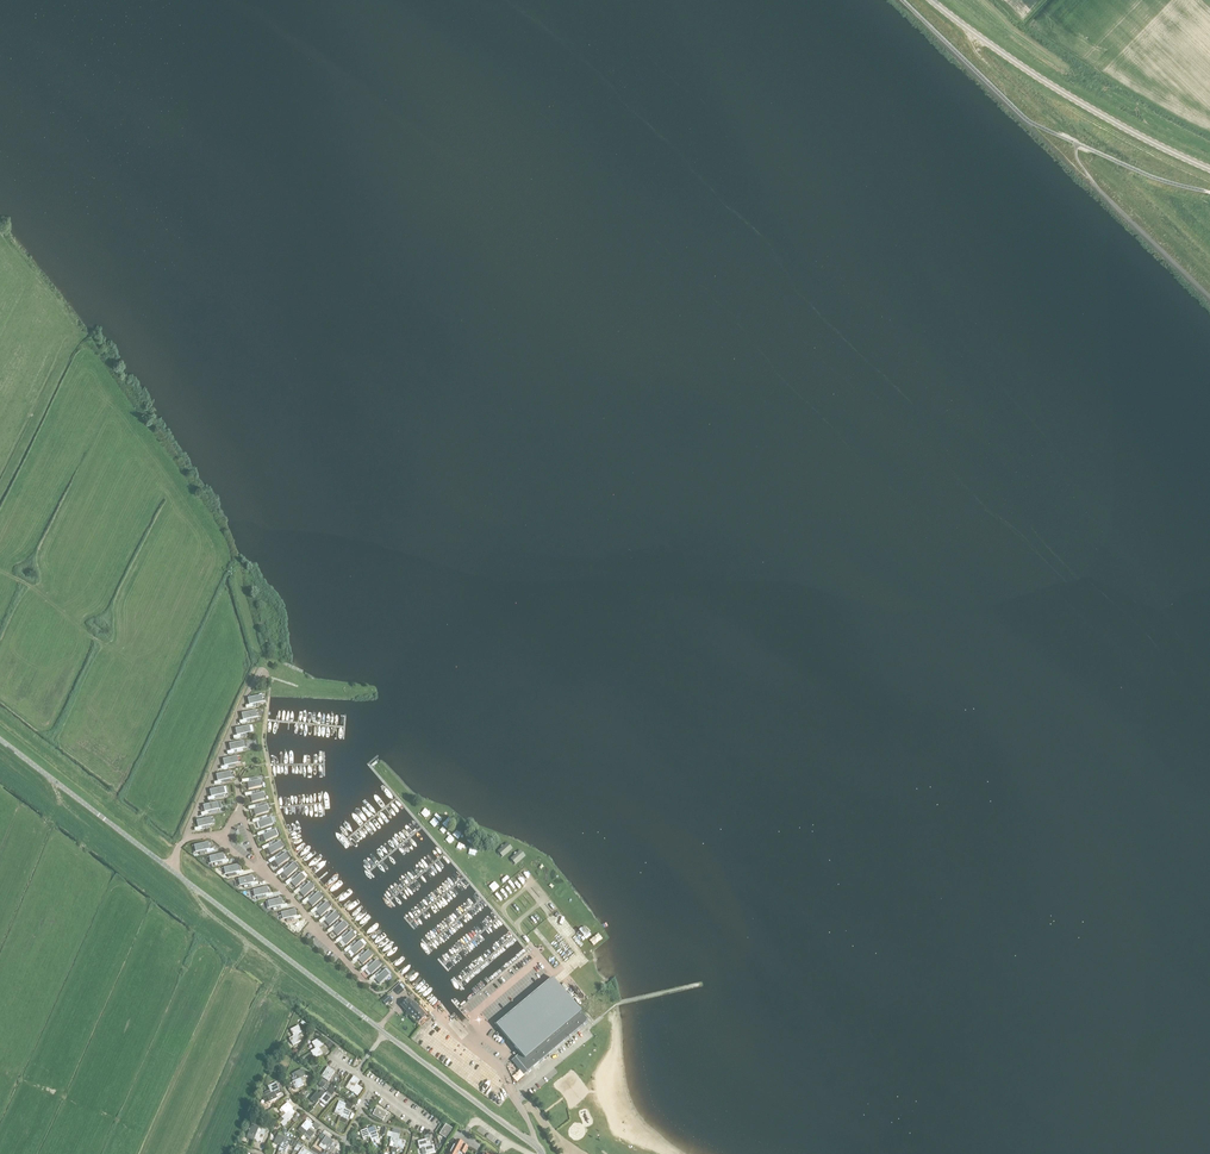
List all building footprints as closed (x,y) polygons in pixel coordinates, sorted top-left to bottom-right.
[(249,698),(251,705),(253,705),(253,708),(256,707),(256,704),(266,702),(266,701),(262,702),(261,696),(264,695),(249,698)] [(243,714),(244,720),(247,720),(247,723),(250,722),(249,719),(260,717),(256,717),(255,711),(258,711),(258,710),(243,714)] [(237,729),(238,736),(240,735),(241,738),(244,738),(243,734),(253,732),(250,733),(249,726),(252,726),(252,725),(237,729)] [(230,744),(232,751),(234,750),(235,754),(238,753),(237,750),(247,747),(244,748),(242,742),(246,741),(230,744)] [(224,759),(226,766),(228,766),(229,769),(232,768),(231,765),(241,763),(238,763),(236,757),(240,756),(239,756),(224,759)] [(218,775),(219,781),(221,781),(222,784),(225,784),(224,780),(234,778),(231,779),(230,772),(233,772),(233,771),(218,775)] [(248,789),(249,789),(261,787),(260,781),(260,780),(253,782),(252,778),(249,779),(250,782),(247,783),(248,783),(249,789),(248,789)] [(226,787),(211,790),(213,797),(215,796),(215,800),(223,798),(222,795),(228,793),(224,794),(223,788),(226,787)] [(252,802),(252,803),(264,800),(264,799),(264,800),(262,793),(263,793),(256,795),(255,791),(252,792),(253,795),(250,796),(251,796),(252,802)] [(204,805),(206,812),(208,812),(209,815),(212,814),(211,811),(221,809),(218,809),(216,803),(220,802),(204,805)] [(256,816),(268,812),(266,806),(259,808),(258,805),(255,805),(256,809),(254,809),(254,810),(256,815),(256,816)] [(198,821),(199,828),(202,827),(202,830),(205,830),(204,826),(215,824),(211,825),(210,818),(213,818),(213,817),(198,821)] [(260,829),(273,825),(273,824),(272,825),(270,819),(271,818),(270,818),(263,821),(262,817),(259,818),(260,822),(258,822),(258,823),(260,828),(260,829)] [(275,831),(273,831),(271,828),(264,831),(265,834),(263,835),(263,836),(263,835),(266,841),(265,841),(265,842),(278,837),(277,837),(275,831)] [(271,854),(271,855),(283,849),(282,848),(282,849),(279,843),(280,843),(279,842),(273,846),(271,843),(268,844),(270,847),(268,848),(268,849),(271,854)] [(209,850),(208,843),(192,846),(192,847),(196,846),(197,852),(194,853),(204,851),(205,854),(208,853),(207,850),(209,850)] [(283,855),(281,853),(274,857),(276,860),(274,861),(275,862),(275,861),(278,867),(289,860),(289,859),(288,860),(285,854),(283,855)] [(224,861),(222,854),(207,857),(207,858),(211,857),(212,863),(209,864),(219,862),(220,865),(223,864),(222,861),(224,861)] [(287,878),(297,870),(297,869),(296,870),(292,865),(293,865),(293,864),(287,869),(285,867),(282,869),(285,871),(283,873),(287,878)] [(239,872),(237,865),(222,869),(225,868),(227,874),(223,875),(234,873),(234,876),(237,876),(236,872),(239,872)] [(295,888),(296,888),(306,879),(305,879),(301,875),(301,874),(295,879),(293,877),(291,879),(293,881),(291,883),(292,883),(296,887),(295,888)] [(253,883),(252,876),(237,880),(240,879),(241,885),(238,886),(238,887),(248,884),(249,887),(252,887),(251,884),(253,883)] [(304,897),(314,889),(313,889),(309,884),(310,884),(309,884),(304,889),(301,886),(299,888),(301,891),(299,892),(300,893),(300,892),(304,897)] [(268,894),(266,888),(251,891),(255,890),(256,897),(253,897),(253,898),(263,895),(264,899),(266,898),(266,895),(268,894)] [(312,907),(322,899),(322,898),(322,899),(317,894),(318,894),(318,893),(312,898),(310,896),(307,898),(310,900),(308,902),(312,907)] [(282,906),(281,899),(266,902),(269,902),(270,908),(267,909),(277,907),(278,910),(281,909),(280,906),(282,906)] [(321,917),(331,908),(330,909),(326,904),(326,903),(321,908),(318,906),(316,908),(318,910),(316,912),(317,912),(321,916),(321,917)] [(291,918),(292,921),(295,921),(294,917),(296,917),(294,910),(279,913),(279,914),(283,913),(284,919),(281,920),(291,918)] [(329,926),(329,927),(339,918),(338,918),(334,913),(335,913),(329,918),(327,915),(324,917),(326,920),(325,921),(325,922),(325,921),(329,926)] [(337,936),(338,936),(348,928),(347,927),(347,928),(343,923),(343,922),(337,927),(335,925),(333,927),(335,929),(333,931),(334,931),(338,936),(337,936)] [(589,932),(584,927),(579,931),(584,937),(589,932)] [(346,946),(356,937),(355,937),(351,933),(352,932),(351,932),(346,937),(343,935),(341,937),(343,939),(342,941),(346,945),(346,946)] [(354,955),(364,947),(360,942),(354,947),(352,944),(350,946),(352,949),(350,950),(354,955)] [(363,965),(373,957),(373,956),(372,957),(368,952),(368,951),(363,956),(360,954),(358,956),(360,958),(358,960),(359,960),(363,965)] [(371,975),(381,966),(381,967),(376,962),(377,961),(371,966),(369,964),(366,966),(369,968),(367,970),(371,974),(371,975)] [(589,968),(563,990),(597,1030),(612,1018),(621,1014),(616,1000),(613,1001),(608,995),(610,993),(589,968)] [(380,984),(380,985),(390,976),(389,976),(385,971),(379,976),(377,973),(375,975),(377,978),(375,979),(375,980),(376,979),(380,984)] [(553,978),(497,1026),(520,1054),(553,1026),(577,1007),(553,978)] [(382,1000),(386,1005),(391,1000),(387,996),(382,1000)] [(401,1006),(412,1018),(413,1017),(419,1023),(427,1016),(421,1009),(420,1010),(409,999),(401,1006)] [(577,1007),(553,1026),(565,1041),(589,1021),(585,1016),(577,1007)] [(291,1030),(294,1036),(294,1037),(297,1035),(298,1035),(302,1032),(299,1026),(291,1030)] [(520,1054),(515,1058),(527,1072),(565,1041),(553,1026),(520,1054)] [(294,1037),(294,1036),(289,1039),(293,1046),(301,1041),(298,1035),(297,1035),(294,1037)] [(312,1043),(315,1049),(316,1049),(319,1047),(323,1045),(320,1038),(312,1043)] [(316,1049),(315,1049),(311,1052),(315,1058),(322,1054),(319,1047),(316,1049)] [(328,1082),(335,1072),(328,1067),(321,1077),(328,1082)] [(294,1073),(297,1080),(301,1078),(304,1077),(305,1076),(302,1069),(294,1073)] [(350,1090),(352,1091),(355,1088),(357,1085),(360,1080),(354,1076),(349,1083),(352,1086),(350,1090)] [(297,1080),(293,1082),(296,1089),(304,1085),(303,1082),(306,1081),(304,1077),(301,1078),(297,1080)] [(326,1085),(322,1081),(319,1085),(323,1088),(324,1088),(327,1090),(329,1087),(326,1085)] [(268,1087),(271,1093),(275,1092),(282,1088),(281,1086),(280,1086),(279,1085),(278,1086),(276,1083),(268,1087)] [(355,1088),(352,1091),(352,1092),(358,1096),(363,1089),(357,1085),(355,1088)] [(336,1091),(331,1087),(328,1091),(333,1095),(336,1091)] [(317,1104),(320,1100),(322,1097),(326,1093),(322,1090),(319,1094),(317,1093),(311,1099),(317,1104)] [(271,1093),(266,1095),(263,1097),(266,1104),(278,1098),(275,1092),(271,1093)] [(320,1100),(325,1105),(331,1098),(326,1093),(322,1097),(320,1100)] [(336,1110),(343,1112),(344,1109),(346,1104),(339,1101),(336,1110)] [(281,1108),(286,1114),(289,1112),(292,1109),(293,1108),(288,1103),(281,1108)] [(377,1108),(373,1115),(383,1121),(387,1114),(377,1108)] [(286,1114),(279,1120),(281,1123),(284,1120),(287,1123),(294,1117),(291,1115),(294,1112),(292,1109),(289,1112),(286,1114)] [(343,1112),(341,1117),(348,1120),(351,1112),(344,1109),(343,1112)] [(301,1127),(307,1132),(309,1129),(310,1129),(313,1125),(307,1120),(301,1127)] [(249,1133),(256,1136),(257,1133),(259,1129),(261,1124),(254,1121),(249,1133)] [(320,1127),(315,1122),(312,1126),(317,1130),(318,1129),(320,1127)] [(446,1139),(453,1129),(446,1124),(439,1134),(446,1139)] [(256,1136),(254,1141),(261,1144),(266,1131),(262,1130),(259,1129),(257,1133),(256,1136)] [(307,1132),(304,1136),(309,1141),(315,1134),(310,1129),(309,1129),(307,1132)] [(363,1140),(370,1137),(369,1134),(368,1129),(361,1131),(363,1140)] [(393,1147),(396,1148),(397,1143),(398,1143),(398,1140),(399,1140),(401,1131),(393,1129),(390,1141),(394,1142),(393,1147)] [(370,1137),(372,1142),(379,1140),(376,1131),(369,1134),(370,1137)] [(274,1143),(281,1146),(282,1143),(285,1138),(278,1135),(274,1143)] [(321,1144),(327,1148),(329,1145),(330,1145),(332,1141),(332,1140),(326,1136),(321,1144)] [(281,1146),(278,1151),(285,1153),(289,1146),(286,1144),(288,1140),(285,1138),(282,1143),(281,1146)] [(455,1145),(450,1153),(462,1153),(463,1153),(465,1153),(469,1147),(464,1145),(464,1144),(457,1140),(456,1143),(453,1141),(454,1140),(450,1138),(448,1142),(455,1145)] [(422,1148),(423,1153),(428,1153),(435,1152),(433,1145),(428,1146),(427,1142),(427,1139),(418,1141),(420,1149),(422,1148)] [(397,1143),(396,1148),(404,1150),(406,1141),(399,1140),(398,1140),(398,1143),(397,1143)] [(327,1148),(324,1152),(323,1153),(327,1153),(335,1153),(337,1150),(335,1149),(338,1145),(334,1143),(332,1141),(330,1145),(329,1145),(327,1148)] [(309,1152),(310,1150),(304,1146),(299,1153),(308,1153),(309,1152)]
